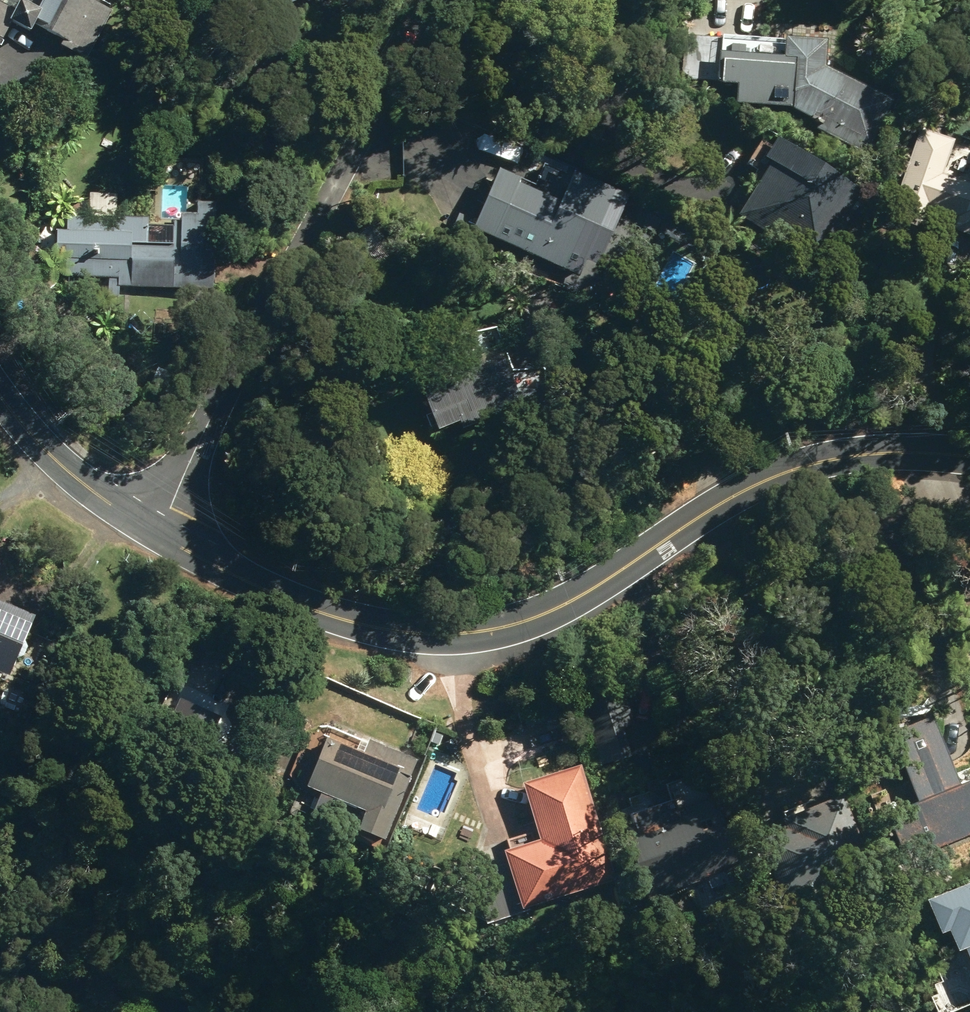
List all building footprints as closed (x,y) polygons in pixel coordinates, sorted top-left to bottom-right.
[(83,0),(40,0),(33,13),(10,0),(0,0),(0,41),(7,28),(21,36),(28,24),(60,41),(56,47),(84,62),(109,13),(83,0)] [(781,41),(718,37),(718,38),(684,35),(681,77),(714,79),(714,82),(718,82),(717,85),(733,86),(733,106),(785,109),(868,148),(891,100),(821,68),(822,42),(781,39),(781,41)] [(969,237),(969,186),(940,176),(952,143),(917,131),(887,218),(921,229),(928,210),(954,218),(950,230),(969,237)] [(737,214),(818,266),(863,197),(771,137),(757,159),(767,165),(737,214)] [(597,268),(628,198),(571,172),(559,200),(522,183),(496,238),(576,275),(583,262),(597,268)] [(185,216),(178,216),(178,223),(170,223),(170,228),(145,226),(145,220),(114,218),(115,196),(87,194),(86,214),(63,212),(62,230),(53,230),(52,259),(62,260),(62,278),(106,279),(106,298),(118,298),(118,287),(209,292),(211,205),(186,204),(185,216)] [(513,398),(497,363),(476,373),(470,359),(410,386),(432,435),(452,427),(456,436),(509,412),(504,402),(513,398)] [(1,677),(4,679),(29,622),(0,609),(0,678),(1,677)] [(34,660),(45,664),(49,653),(38,649),(34,660)] [(26,682),(38,687),(43,677),(30,671),(26,682)] [(181,737),(205,749),(217,726),(192,713),(181,737)] [(955,866),(969,860),(969,844),(968,839),(969,838),(969,785),(958,790),(930,721),(886,739),(915,807),(897,815),(916,863),(949,850),(955,866)] [(355,831),(383,842),(414,763),(368,743),(363,757),(323,741),(303,788),(363,813),(355,831)] [(469,877),(484,928),(613,883),(577,769),(518,787),(536,846),(500,856),(504,868),(469,877)] [(780,902),(869,866),(843,798),(778,825),(787,844),(761,854),(780,902)] [(620,836),(646,904),(698,884),(704,900),(713,902),(734,894),(725,870),(738,865),(712,800),(620,836)] [(969,976),(969,887),(931,903),(954,959),(962,956),(969,976)]
